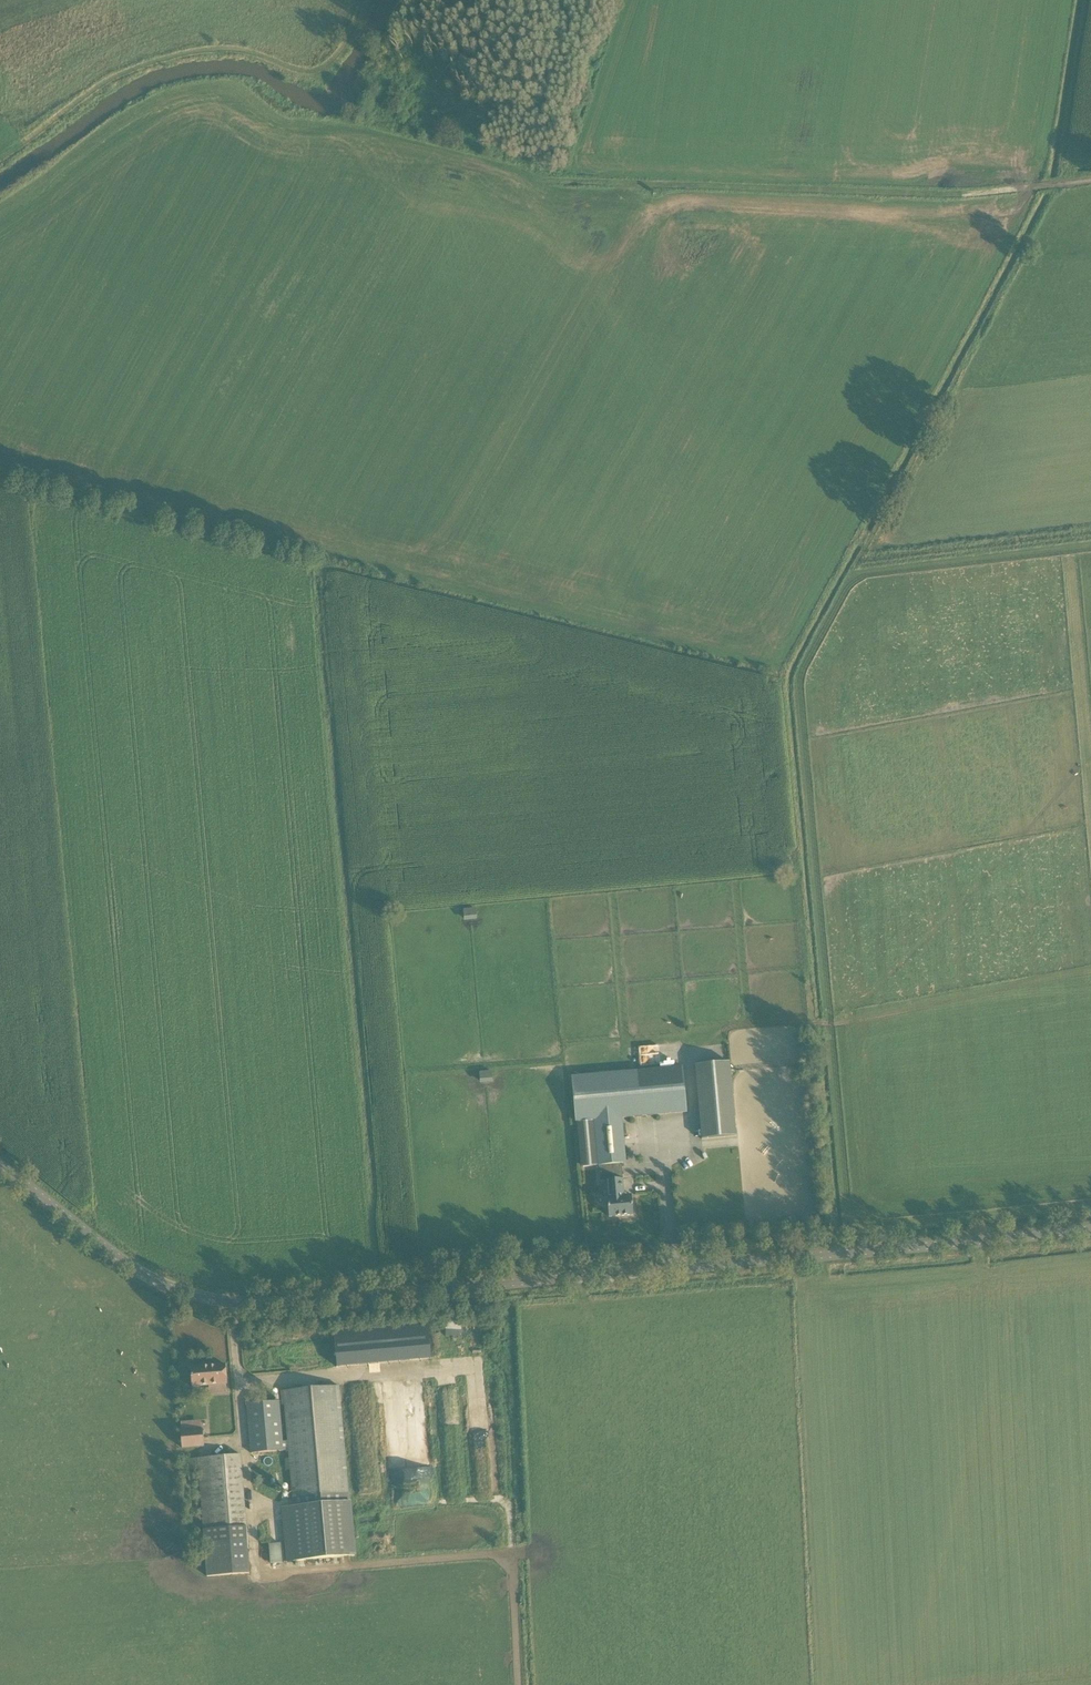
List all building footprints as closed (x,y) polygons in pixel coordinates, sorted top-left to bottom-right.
[(475,917),(475,909),(462,908),(462,916),(475,917)] [(729,1062),(695,1065),(696,1079),(719,1077),(720,1090),(732,1089),(729,1062)] [(683,1067),(571,1077),(574,1113),(575,1122),(579,1122),(583,1167),(598,1166),(621,1164),(622,1164),(618,1118),(622,1118),(687,1112),(683,1067)] [(490,1082),(490,1071),(477,1072),(478,1083),(490,1082)] [(625,1199),(623,1179),(621,1164),(598,1166),(599,1181),(606,1181),(607,1198),(609,1217),(633,1215),(632,1199),(625,1199)] [(461,1336),(460,1320),(444,1321),(445,1336),(461,1336)] [(192,1387),(209,1386),(227,1384),(226,1365),(190,1368),(192,1387)] [(354,1556),(340,1397),(339,1386),(283,1391),(288,1442),(282,1442),(279,1401),(247,1404),(248,1415),(251,1453),(289,1450),(294,1505),(287,1505),(292,1562),(354,1556)] [(180,1421),(180,1429),(201,1429),(200,1421),(180,1421)] [(202,1430),(180,1432),(182,1448),(204,1446),(202,1430)] [(244,1499),(240,1455),(198,1459),(201,1503),(244,1499)] [(246,1529),(204,1533),(205,1544),(247,1540),(246,1529)] [(281,1543),(267,1544),(269,1564),(282,1563),(281,1543)]
